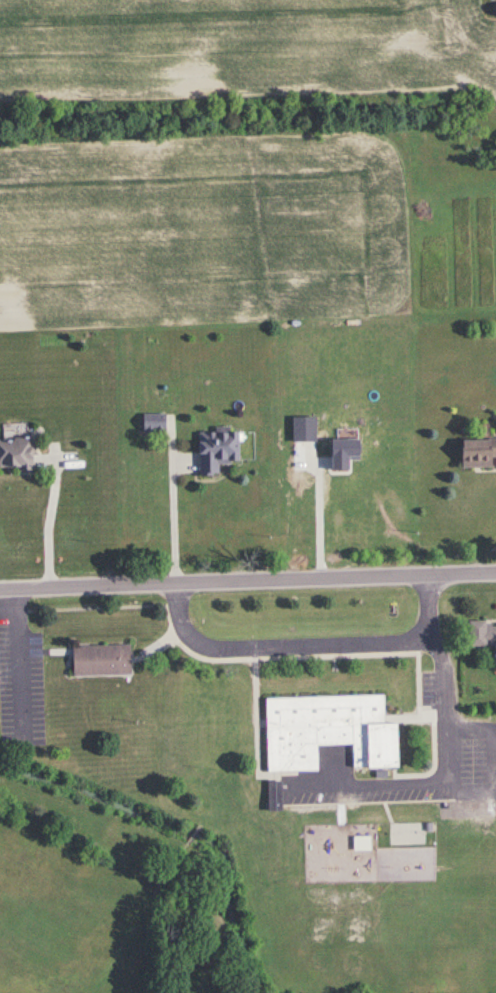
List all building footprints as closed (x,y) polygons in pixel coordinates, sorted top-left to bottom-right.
[(164,414),(141,414),(141,431),(164,431),(164,414)] [(197,432),(197,474),(216,474),(216,462),(236,462),(236,431),(197,432)] [(30,437),(0,438),(0,467),(15,467),(15,470),(31,470),(30,437)] [(490,457),(495,457),(495,438),(457,439),(458,467),(491,467),(490,457)] [(467,646),(493,646),(494,665),(495,665),(495,623),(467,624),(467,646)] [(69,675),(129,675),(129,646),(69,646),(69,675)] [(263,697),(265,772),(316,771),(315,746),(350,745),(351,768),(394,767),(393,722),(383,722),(382,695),(263,697)] [(267,783),(267,811),(279,810),(279,782),(267,783)]
